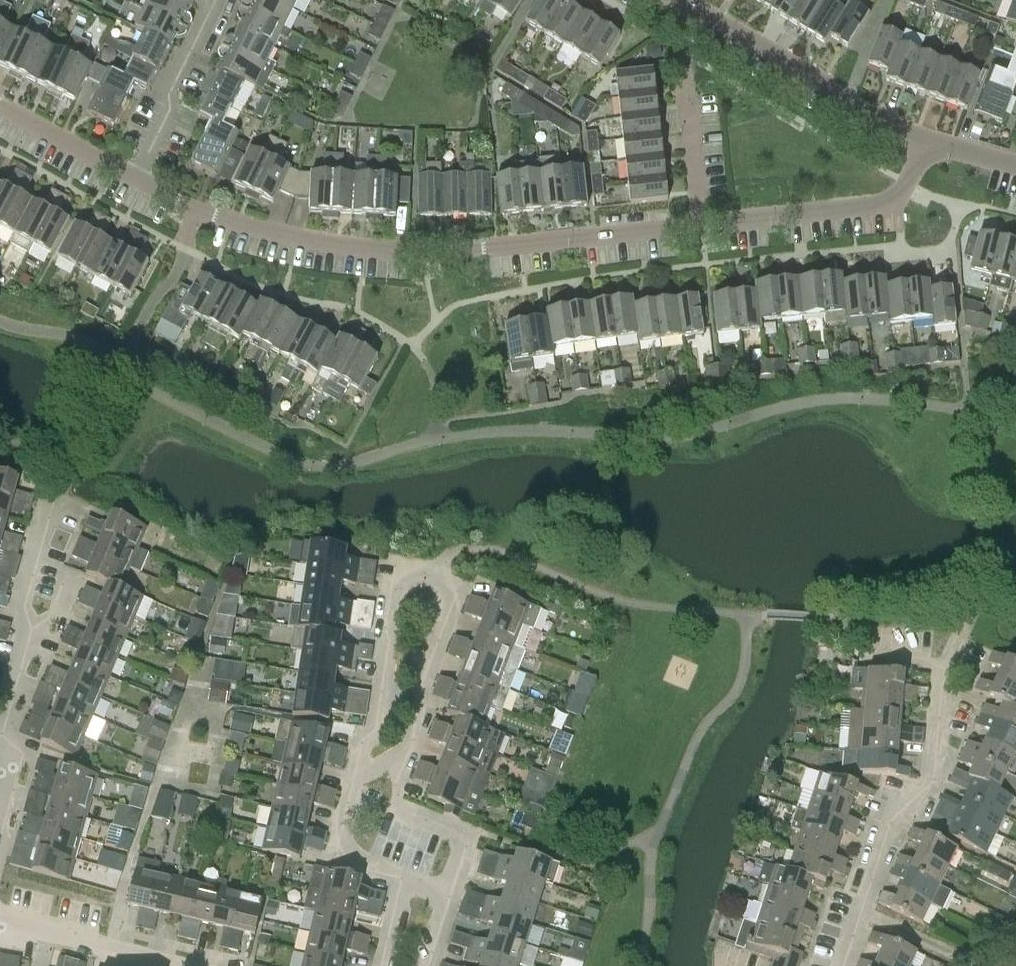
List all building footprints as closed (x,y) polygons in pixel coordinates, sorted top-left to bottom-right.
[(189,30),(193,23),(191,16),(188,15),(192,6),(178,0),(150,0),(145,9),(189,30)] [(241,8),(284,29),(294,10),(274,0),(245,0),(244,0),(241,8)] [(298,0),(274,0),(294,10),(298,0)] [(493,0),(484,0),(478,10),(484,14),(493,0)] [(484,14),(490,18),(497,8),(511,17),(522,0),(493,0),(484,14)] [(564,2),(561,0),(539,0),(526,23),(544,34),(564,2)] [(770,10),(776,0),(754,0),(770,10)] [(788,21),(801,0),(776,0),(770,10),(788,21)] [(806,33),(827,0),(801,0),(788,21),(806,33)] [(825,45),(850,3),(845,0),(839,0),(836,5),(827,0),(806,33),(825,45)] [(914,5),(924,9),(927,0),(916,0),(914,5)] [(582,13),(564,2),(544,34),(563,45),(582,13)] [(1006,22),(1015,26),(1015,2),(1014,2),(1006,22)] [(14,30),(3,25),(12,7),(3,3),(0,9),(0,60),(14,30)] [(869,15),(850,3),(825,45),(830,37),(849,48),(869,15)] [(954,21),(958,11),(938,3),(934,13),(954,21)] [(284,29),(241,8),(237,15),(239,21),(242,23),(238,30),(275,48),(284,29)] [(136,28),(146,33),(172,46),(176,38),(179,40),(185,37),(189,30),(145,9),(136,28)] [(958,11),(954,21),(964,25),(968,15),(958,11)] [(582,57),(601,25),(582,13),(563,45),(582,57)] [(379,15),(374,25),(385,31),(390,20),(379,15)] [(42,21),(33,17),(24,35),(14,30),(0,60),(0,66),(10,71),(7,76),(14,80),(42,21)] [(24,77),(37,83),(53,49),(42,44),(51,25),(42,21),(14,80),(22,83),(24,77)] [(985,33),(995,37),(999,27),(989,23),(985,33)] [(385,31),(374,25),(369,36),(380,41),(385,31)] [(620,36),(601,25),(582,57),(600,68),(620,36)] [(275,48),(238,30),(234,38),(231,37),(225,39),(222,46),(265,68),(275,48)] [(868,65),(888,72),(898,45),(900,45),(902,38),(881,30),(868,65)] [(146,33),(133,59),(159,72),(172,46),(146,33)] [(46,95),(53,98),(81,39),(72,35),(63,54),(53,49),(37,83),(49,89),(46,95)] [(1003,40),(995,37),(992,46),(1000,49),(1003,40)] [(90,44),(81,39),(53,98),(61,102),(64,96),(76,102),(92,67),(82,62),(90,44)] [(920,53),(900,45),(898,45),(888,72),(885,80),(907,88),(920,53)] [(255,88),(265,68),(222,46),(218,54),(220,60),(223,61),(219,69),(246,82),(245,83),(255,88)] [(940,61),(920,53),(907,88),(927,95),(940,61)] [(360,54),(355,64),(366,69),(371,59),(360,54)] [(984,85),(1012,96),(1015,85),(1015,57),(1014,56),(1007,75),(991,69),(984,85)] [(109,70),(101,86),(128,99),(135,84),(150,91),(159,72),(133,59),(124,77),(109,70)] [(947,103),(960,68),(940,61),(927,95),(947,103)] [(366,69),(355,64),(350,74),(361,80),(366,69)] [(507,77),(516,82),(521,73),(512,67),(507,77)] [(980,76),(960,68),(947,103),(967,111),(980,76)] [(233,108),(245,83),(246,82),(219,69),(206,95),(233,108)] [(618,96),(656,92),(653,70),(616,74),(618,96)] [(530,78),(521,73),(516,82),(525,88),(530,78)] [(501,94),(510,99),(516,89),(507,84),(501,94)] [(1001,124),(1012,96),(984,85),(974,114),(1001,124)] [(114,126),(128,99),(101,86),(88,113),(114,126)] [(516,89),(510,99),(519,104),(525,95),(516,89)] [(553,105),(559,96),(551,91),(545,100),(553,105)] [(352,98),(341,92),(331,113),(342,119),(352,98)] [(621,118),(658,114),(656,92),(618,96),(621,118)] [(212,122),(204,137),(231,150),(239,134),(224,126),(233,108),(206,95),(197,114),(212,122)] [(567,101),(559,96),(553,105),(561,110),(567,101)] [(587,101),(581,110),(591,116),(596,107),(587,101)] [(591,116),(581,110),(576,119),(585,125),(591,116)] [(557,128),(563,118),(554,113),(548,122),(557,128)] [(623,139),(660,135),(658,114),(621,118),(623,139)] [(563,118),(557,128),(565,133),(571,124),(563,118)] [(586,133),(587,143),(598,142),(597,132),(586,133)] [(626,161),(663,157),(660,135),(623,139),(626,161)] [(251,199),(279,141),(270,136),(261,155),(250,149),(234,184),(246,190),(243,196),(251,199)] [(231,150),(204,137),(191,164),(218,177),(231,150)] [(279,191),(294,198),(300,173),(279,163),(288,145),(279,141),(251,199),(258,203),(261,197),(274,203),(279,191)] [(598,142),(587,143),(589,154),(599,152),(598,142)] [(323,219),(331,220),(334,155),(324,154),(323,175),(300,173),(294,198),(310,199),(309,212),(323,213),(323,219)] [(339,214),(353,214),(355,176),(343,176),(344,155),(334,155),(331,220),(339,220),(339,214)] [(366,221),(374,222),(377,157),(367,157),(366,177),(355,176),(353,214),(366,215),(366,221)] [(377,157),(374,222),(382,222),(382,216),(396,217),(397,204),(409,205),(411,179),(386,178),(387,158),(377,157)] [(628,183),(665,179),(663,157),(626,161),(628,183)] [(459,175),(443,175),(443,216),(467,216),(467,163),(459,164),(459,175)] [(474,163),(467,163),(467,216),(492,215),(491,175),(474,175),(474,163)] [(443,216),(443,175),(426,176),(426,164),(418,164),(419,216),(443,216)] [(562,171),(566,208),(588,206),(584,168),(562,171)] [(24,175),(16,170),(7,188),(0,184),(0,220),(24,175)] [(566,208),(562,171),(540,173),(544,210),(566,208)] [(519,176),(523,213),(544,210),(540,173),(519,176)] [(24,175),(0,220),(0,227),(15,235),(33,201),(23,196),(32,179),(24,175)] [(592,186),(603,185),(602,175),(591,176),(592,186)] [(523,213),(519,176),(496,178),(501,215),(523,213)] [(665,179),(628,183),(631,204),(668,200),(665,179)] [(604,195),(603,185),(592,186),(593,197),(604,195)] [(33,245),(60,194),(52,189),(43,207),(33,201),(15,235),(10,244),(29,254),(33,245)] [(60,194),(33,245),(52,255),(70,221),(59,215),(69,198),(60,194)] [(76,268),(103,217),(95,212),(86,229),(75,224),(57,258),(76,268)] [(76,268),(94,277),(112,243),(102,238),(112,221),(103,217),(76,268)] [(94,277),(112,287),(139,236),(131,231),(122,249),(112,243),(94,277)] [(991,276),(1001,239),(979,234),(977,243),(968,241),(963,258),(972,260),(970,270),(991,276)] [(139,236),(112,287),(131,297),(149,263),(138,257),(148,240),(139,236)] [(1015,266),(1015,243),(1001,239),(991,276),(988,287),(1009,293),(1012,281),(1015,266)] [(202,319),(220,286),(208,279),(211,274),(203,270),(192,290),(181,285),(179,289),(161,321),(182,332),(191,314),(202,319)] [(841,275),(820,278),(824,315),(845,313),(845,321),(846,321),(841,275)] [(842,275),(841,275),(846,321),(868,318),(864,281),(843,283),(842,275)] [(824,315),(820,278),(798,280),(802,317),(824,315)] [(890,324),(885,279),(864,281),(868,318),(888,316),(889,324),(890,324)] [(886,279),(885,279),(890,324),(911,322),(907,285),(896,286),(895,279),(886,280),(886,279)] [(798,280),(777,282),(781,319),(802,317),(798,280)] [(777,282),(755,284),(760,330),(761,329),(760,321),(781,319),(777,282)] [(929,282),(907,285),(911,322),(932,320),(933,328),(934,328),(929,282)] [(929,282),(934,328),(956,325),(952,288),(930,290),(930,282),(929,282)] [(755,292),(735,295),(739,332),(760,330),(755,284),(755,292)] [(202,343),(211,347),(242,290),(235,287),(232,292),(220,286),(202,319),(212,325),(202,343)] [(240,340),(261,301),(260,301),(257,306),(246,300),(249,294),(242,290),(211,347),(220,352),(229,334),(240,340)] [(739,332),(735,295),(712,297),(717,334),(739,332)] [(698,297),(676,300),(682,337),(704,334),(698,297)] [(632,298),(611,302),(616,339),(637,336),(638,343),(639,343),(632,298)] [(633,298),(632,298),(639,343),(660,340),(655,303),(634,306),(633,298)] [(676,300),(655,303),(660,340),(682,337),(676,300)] [(243,358),(252,363),(283,305),(276,302),(273,307),(261,301),(240,340),(243,335),(253,340),(243,358)] [(616,339),(611,302),(589,305),(595,342),(616,339)] [(280,355),(299,321),(287,315),(290,309),(283,305),(252,363),(261,367),(270,349),(280,355)] [(589,305),(568,308),(574,345),(595,342),(589,305)] [(568,308),(547,311),(554,356),(553,348),(574,345),(568,308)] [(547,319),(527,322),(532,359),(554,356),(547,311),(546,311),(547,319)] [(970,328),(978,330),(981,316),(974,314),(970,328)] [(981,316),(978,330),(985,332),(989,318),(981,316)] [(281,378),(290,383),(321,326),(314,322),(311,328),(299,321),(280,355),(291,360),(281,378)] [(532,359),(527,322),(505,325),(512,372),(534,369),(532,359)] [(318,376),(340,336),(339,336),(336,342),(325,336),(328,330),(321,326),(290,383),(299,388),(308,370),(318,376)] [(312,388),(331,398),(362,341),(355,337),(352,343),(340,336),(318,376),(312,388)] [(362,341),(331,398),(340,403),(349,385),(370,396),(377,384),(367,379),(378,357),(366,351),(369,345),(362,341)] [(857,344),(849,345),(850,359),(858,358),(857,344)] [(850,359),(849,345),(841,345),(842,360),(850,359)] [(813,348),(806,349),(807,364),(815,363),(813,348)] [(807,364),(806,349),(798,350),(799,364),(807,364)] [(914,350),(916,366),(929,365),(928,350),(928,349),(914,350)] [(936,350),(937,364),(945,363),(944,349),(936,350)] [(901,353),(902,367),(916,366),(914,350),(901,352),(901,353)] [(928,350),(929,365),(937,364),(936,350),(928,350)] [(893,354),(894,368),(902,367),(901,353),(893,354)] [(894,368),(893,354),(885,355),(887,369),(894,368)] [(771,361),(764,362),(765,376),(773,375),(771,361)] [(765,376),(764,362),(756,362),(757,377),(765,376)] [(720,366),(721,380),(730,380),(728,365),(720,366)] [(714,367),(706,367),(708,382),(716,381),(714,367)] [(621,370),(623,385),(631,383),(629,369),(621,370)] [(623,385),(621,370),(613,372),(616,386),(623,385)] [(665,372),(667,386),(675,385),(673,371),(665,372)] [(667,386),(665,372),(657,373),(660,387),(667,386)] [(579,377),(581,391),(588,390),(586,376),(579,377)] [(581,391),(579,377),(571,378),(573,392),(581,391)] [(530,396),(545,394),(544,384),(528,387),(530,396)] [(545,394),(530,396),(531,406),(547,404),(545,394)] [(13,500),(19,479),(0,473),(0,496),(13,500)] [(18,502),(32,505),(35,496),(21,492),(18,502)] [(7,521),(10,509),(13,500),(0,496),(0,519),(7,521)] [(18,502),(13,500),(10,509),(29,514),(32,505),(18,502)] [(103,534),(138,549),(146,528),(112,514),(107,525),(88,517),(84,526),(103,534)] [(7,543),(20,547),(23,538),(9,534),(7,543)] [(138,549),(103,534),(98,545),(80,537),(76,546),(129,568),(138,549)] [(303,541),(300,563),(375,575),(377,562),(345,558),(346,548),(303,541)] [(20,547),(7,543),(4,552),(18,556),(20,547)] [(129,568),(76,546),(72,554),(91,562),(86,574),(108,584),(108,583),(121,588),(129,568)] [(375,575),(300,563),(299,564),(308,565),(304,586),(340,591),(341,582),(373,587),(375,575)] [(8,588),(11,580),(0,576),(0,586),(8,588)] [(211,616),(222,582),(209,578),(198,612),(211,616)] [(108,583),(108,584),(103,594),(85,586),(81,595),(134,618),(145,622),(154,602),(121,588),(108,583)] [(0,586),(0,596),(6,597),(8,588),(0,586)] [(304,586),(301,607),(372,618),(375,603),(357,600),(356,603),(339,600),(340,591),(304,586)] [(486,612),(533,630),(541,610),(494,592),(486,612)] [(134,618),(81,595),(77,604),(96,612),(91,623),(126,638),(134,618)] [(467,605),(481,610),(484,601),(471,596),(467,605)] [(481,610),(467,605),(464,614),(477,619),(481,610)] [(333,634),(334,633),(335,625),(370,630),(372,618),(301,607),(298,629),(306,630),(333,634)] [(486,612),(478,632),(525,650),(533,630),(486,612)] [(213,635),(233,638),(236,617),(216,614),(213,635)] [(200,644),(209,622),(197,617),(188,638),(200,644)] [(8,633),(11,624),(0,621),(0,631),(8,633)] [(126,638),(91,623),(83,643),(118,658),(126,638)] [(64,635),(77,640),(81,632),(68,626),(64,635)] [(291,649),(303,651),(357,659),(371,661),(373,646),(358,644),(358,647),(340,644),(342,634),(334,633),(333,634),(306,630),(298,629),(294,629),(291,649)] [(0,631),(0,641),(6,642),(8,633),(0,631)] [(471,653),(517,671),(525,650),(478,632),(471,653)] [(77,640),(64,635),(60,643),(74,649),(77,640)] [(452,645),(465,650),(468,642),(455,637),(452,645)] [(83,643),(74,663),(109,677),(118,658),(83,643)] [(465,650),(452,645),(448,654),(462,659),(465,650)] [(357,659),(303,651),(299,672),(335,678),(336,669),(355,672),(357,659)] [(998,678),(1015,687),(1015,663),(993,652),(988,663),(1002,670),(998,678)] [(471,653),(463,673),(509,691),(517,671),(471,653)] [(215,659),(213,700),(231,701),(231,682),(243,683),(244,660),(215,659)] [(109,677),(74,663),(66,682),(101,697),(109,677)] [(47,675),(60,680),(64,671),(51,666),(47,675)] [(855,690),(863,691),(915,696),(916,688),(903,687),(904,674),(857,669),(855,690)] [(299,672),(296,694),(350,702),(352,690),(334,687),(335,678),(299,672)] [(463,673),(455,693),(490,707),(501,712),(509,691),(463,673)] [(44,683),(62,691),(66,682),(60,680),(47,675),(44,683)] [(436,686),(450,691),(453,682),(440,677),(436,686)] [(1003,704),(1003,703),(1015,709),(1015,687),(998,678),(994,686),(980,680),(975,690),(1003,704)] [(66,682),(62,691),(57,702),(92,717),(101,697),(66,682)] [(450,691),(436,686),(433,694),(446,699),(450,691)] [(863,691),(861,711),(900,715),(902,702),(915,703),(915,696),(863,691)] [(447,714),(458,718),(459,717),(483,727),(483,726),(490,707),(455,693),(447,714)] [(350,702),(296,694),(293,716),(328,721),(330,711),(348,714),(350,702)] [(57,702),(49,722),(84,737),(92,717),(57,702)] [(1003,704),(999,712),(985,705),(980,715),(1015,732),(1015,709),(1003,703),(1003,704)] [(30,714),(43,720),(47,711),(34,706),(30,714)] [(849,710),(848,731),(912,736),(924,738),(925,729),(899,727),(900,715),(861,711),(849,710)] [(237,711),(233,727),(252,733),(257,716),(237,711)] [(43,720),(30,714),(27,723),(40,729),(43,720)] [(147,758),(161,763),(174,725),(145,715),(138,736),(153,741),(147,758)] [(986,740),(1015,754),(1015,753),(1015,732),(980,715),(976,725),(990,732),(986,740)] [(505,735),(483,726),(483,727),(459,717),(458,718),(454,729),(435,722),(432,730),(451,737),(497,756),(505,735)] [(84,737),(49,722),(40,743),(75,757),(84,737)] [(292,723),(287,745),(330,754),(343,758),(346,749),(326,744),(329,732),(292,723)] [(447,746),(443,758),(489,776),(497,756),(451,737),(432,730),(429,739),(447,746)] [(846,751),(897,755),(898,743),(923,745),(924,738),(912,736),(848,731),(846,751)] [(968,742),(963,752),(1007,772),(1015,754),(986,740),(982,748),(968,742)] [(341,767),(343,758),(330,754),(287,745),(282,766),(319,774),(322,762),(341,767)] [(897,755),(846,751),(842,751),(840,772),(908,777),(909,769),(896,768),(897,755)] [(556,752),(547,771),(534,766),(517,804),(543,815),(567,757),(556,752)] [(972,769),(969,776),(998,790),(1007,772),(963,752),(958,762),(972,769)] [(420,762),(416,770),(435,778),(481,796),(489,776),(443,758),(439,769),(420,762)] [(38,773),(35,782),(91,797),(97,776),(60,766),(57,778),(38,773)] [(282,766),(277,787),(334,800),(336,791),(316,786),(319,774),(282,766)] [(435,778),(416,770),(413,779),(432,786),(427,798),(446,806),(443,813),(458,819),(461,811),(473,816),(481,796),(435,778)] [(967,791),(964,798),(1003,816),(1012,797),(998,790),(969,776),(955,770),(949,782),(967,791)] [(813,793),(851,806),(855,794),(867,798),(870,790),(820,773),(813,793)] [(52,796),(49,808),(86,818),(91,797),(35,782),(33,791),(52,796)] [(153,814),(174,818),(176,809),(191,812),(195,796),(160,787),(153,814)] [(331,809),(334,800),(277,787),(272,808),(309,816),(312,804),(331,809)] [(807,813),(857,829),(859,822),(847,818),(851,806),(813,793),(807,813)] [(943,796),(937,807),(995,834),(1003,816),(964,798),(961,804),(943,796)] [(120,803),(115,824),(140,830),(144,809),(120,803)] [(995,834),(937,807),(932,819),(950,828),(947,835),(986,853),(995,834)] [(27,814),(24,823),(80,839),(86,818),(49,808),(46,820),(27,814)] [(272,808),(267,829),(324,842),(326,833),(306,828),(309,816),(272,808)] [(801,832),(838,845),(842,833),(854,837),(857,829),(807,813),(796,809),(789,828),(801,832)] [(41,838),(38,850),(74,860),(80,839),(24,823),(22,832),(41,838)] [(922,846),(918,854),(948,868),(957,849),(913,828),(908,839),(922,846)] [(324,842),(267,829),(262,850),(299,859),(302,846),(322,851),(324,842)] [(115,858),(127,862),(137,836),(125,832),(115,858)] [(794,851),(844,868),(847,861),(834,856),(838,845),(801,832),(794,851)] [(74,860),(38,850),(34,862),(11,855),(9,865),(68,881),(74,860)] [(480,863),(552,886),(559,865),(517,851),(514,860),(484,851),(480,863)] [(788,871),(825,883),(829,871),(842,875),(844,868),(794,851),(788,870),(788,871)] [(948,868),(918,854),(914,862),(900,856),(895,866),(939,887),(948,868)] [(135,927),(144,930),(157,873),(160,862),(139,857),(127,905),(140,908),(135,927)] [(788,871),(788,870),(776,866),(764,862),(757,882),(769,886),(806,898),(810,887),(823,891),(825,883),(788,871)] [(986,862),(982,871),(1008,883),(1012,874),(986,862)] [(552,886),(480,863),(476,874),(507,884),(504,893),(538,904),(544,884),(552,886)] [(951,892),(939,887),(895,866),(890,876),(904,883),(901,891),(930,905),(943,911),(951,892)] [(315,867),(310,888),(383,906),(386,893),(360,887),(362,878),(315,867)] [(179,878),(157,873),(144,930),(153,932),(158,912),(170,915),(179,878)] [(177,937),(186,940),(200,883),(179,878),(170,915),(182,918),(177,937)] [(200,883),(186,940),(195,942),(200,922),(212,925),(223,880),(218,879),(216,887),(200,883)] [(223,880),(212,925),(233,930),(242,893),(225,889),(227,881),(223,880)] [(763,906),(813,922),(815,914),(803,910),(806,898),(769,886),(763,906)] [(380,918),(383,906),(310,888),(305,910),(315,912),(352,920),(354,912),(380,918)] [(538,904),(504,893),(501,902),(467,891),(464,903),(480,908),(531,924),(538,904)] [(930,905),(901,891),(897,899),(883,892),(877,903),(921,924),(930,905)] [(242,893),(233,930),(254,935),(258,921),(263,898),(242,893)] [(755,903),(749,922),(794,937),(798,925),(810,929),(813,922),(763,906),(755,903)] [(531,924),(480,908),(476,920),(494,925),(491,934),(525,945),(531,924)] [(315,912),(310,933),(367,946),(369,937),(349,932),(352,920),(315,912)] [(749,922),(744,921),(735,945),(735,946),(744,949),(769,958),(774,959),(772,965),(798,965),(800,961),(803,953),(797,951),(801,939),(794,937),(749,922)] [(525,945),(491,934),(488,943),(454,932),(450,944),(467,949),(518,965),(525,945)] [(896,965),(919,965),(924,956),(872,932),(867,943),(882,950),(878,958),(896,965)] [(367,946),(310,933),(305,954),(342,962),(345,951),(364,955),(367,946)] [(219,947),(228,949),(231,936),(222,934),(219,947)] [(231,936),(228,949),(237,952),(241,938),(231,936)] [(467,949),(463,961),(479,965),(518,965),(467,949)] [(302,965),(341,965),(342,962),(305,954),(302,965)] [(6,965),(19,965),(20,959),(8,957),(6,965)] [(72,960),(59,957),(57,965),(71,965),(72,960)] [(878,958),(874,965),(896,965),(878,958)]
